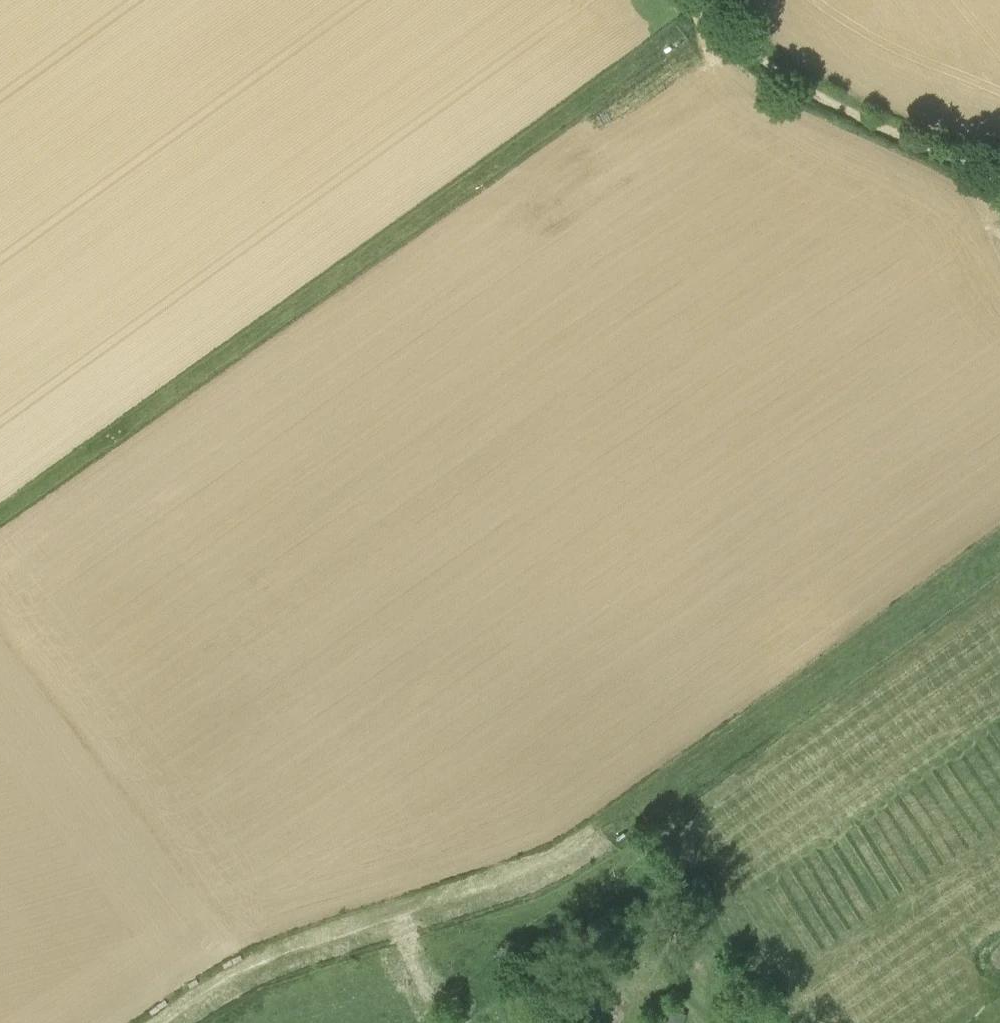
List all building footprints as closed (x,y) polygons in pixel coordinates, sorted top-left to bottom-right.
[(669,1008),(664,1022),(680,1022),(684,1012),(669,1008)]
